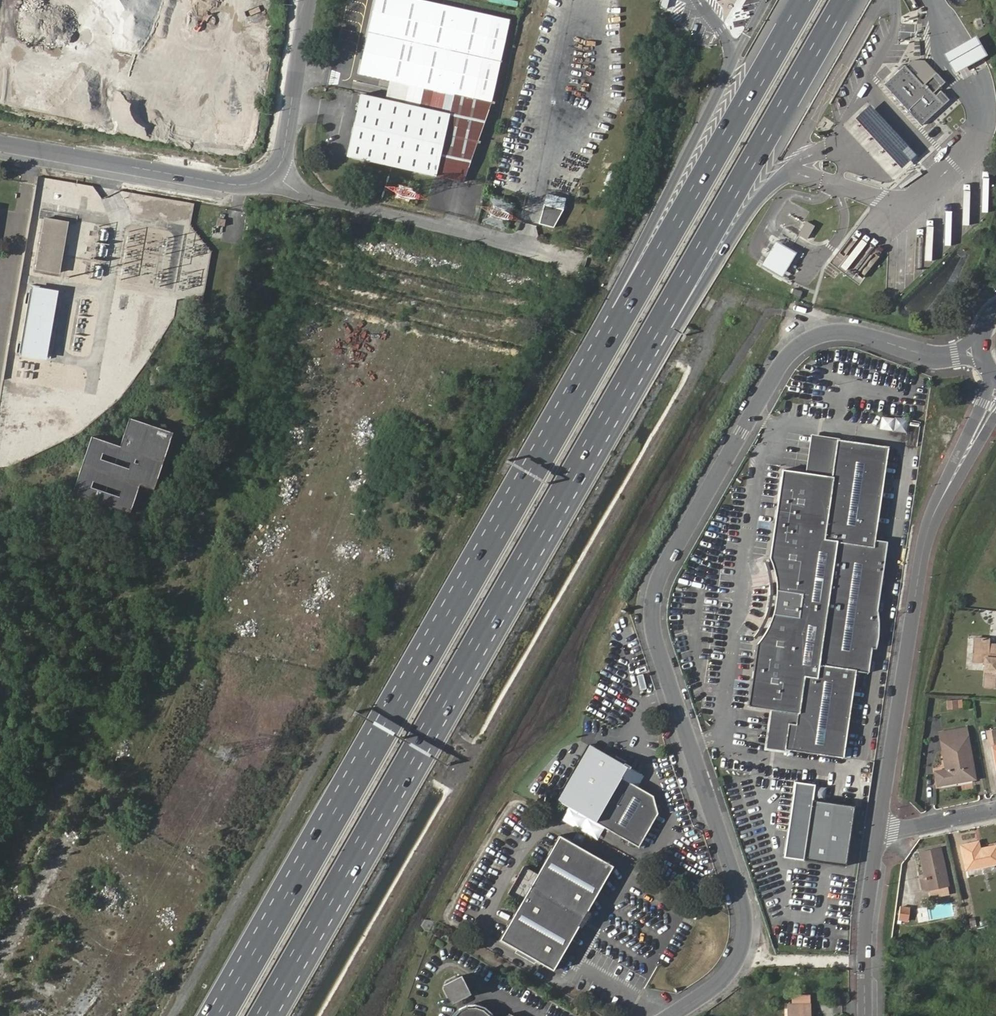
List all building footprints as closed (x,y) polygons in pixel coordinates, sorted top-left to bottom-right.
[(385,100),(360,94),(346,161),(438,182),(456,186),(491,107),(509,23),(407,0),(378,0),(360,76),(389,81),(407,85),(403,103),(385,100)] [(904,66),(883,85),(885,88),(893,96),(916,122),(920,126),(943,104),(932,93),(944,82),(935,73),(922,85),(904,66)] [(389,81),(385,100),(403,103),(407,85),(389,81)] [(566,199),(547,194),(539,224),(553,227),(563,210),(566,199)] [(791,204),(781,223),(797,231),(807,212),(791,204)] [(222,213),(220,224),(228,225),(230,214),(222,213)] [(47,218),(38,268),(61,271),(70,222),(47,218)] [(798,253),(776,241),(762,266),(782,278),(798,253)] [(885,292),(887,276),(878,276),(877,291),(885,292)] [(47,361),(55,294),(33,291),(24,358),(47,361)] [(881,430),(907,432),(908,418),(882,416),(881,430)] [(91,437),(72,494),(130,513),(139,485),(153,490),(172,433),(129,418),(119,446),(91,437)] [(809,433),(803,473),(831,477),(837,440),(841,440),(840,438),(809,433)] [(775,606),(773,614),(769,625),(763,636),(756,644),(747,706),(769,709),(796,713),(795,724),(787,723),(784,749),(789,750),(842,757),(855,671),(867,673),(871,648),(874,646),(877,638),(877,611),(887,542),(874,540),(887,447),(841,440),(837,440),(831,477),(803,473),(782,470),(769,557),(772,565),(775,577),(776,590),(776,598),(775,606)] [(984,664),(983,673),(984,674),(983,688),(995,689),(995,647),(990,646),(990,641),(974,640),(972,664),(984,664)] [(947,701),(949,710),(964,707),(963,698),(947,701)] [(796,713),(769,709),(763,750),(789,754),(789,750),(784,749),(787,723),(795,724),(796,713)] [(939,733),(940,741),(966,737),(965,729),(939,733)] [(940,741),(942,751),(946,750),(949,769),(944,770),(934,771),(936,785),(972,779),(966,737),(940,741)] [(639,791),(622,781),(628,770),(590,748),(559,803),(640,852),(659,818),(655,800),(639,791)] [(646,781),(628,770),(622,781),(639,791),(646,781)] [(856,807),(812,800),(815,784),(794,781),(784,855),(848,864),(856,807)] [(580,926),(588,911),(614,866),(558,835),(535,876),(523,870),(509,895),(521,902),(499,939),(554,970),(580,926)] [(995,864),(995,847),(983,849),(983,851),(980,852),(980,850),(978,843),(961,846),(967,870),(995,864)] [(930,890),(949,886),(941,848),(921,852),(925,875),(929,891),(930,890)] [(951,894),(949,886),(930,890),(931,897),(951,894)] [(898,919),(909,921),(912,907),(901,905),(898,919)] [(594,913),(588,911),(580,926),(585,929),(594,913)] [(455,976),(447,981),(450,986),(445,989),(449,998),(455,994),(458,998),(466,993),(463,988),(467,985),(462,977),(458,980),(455,976)] [(789,1015),(811,1015),(811,1004),(811,999),(811,994),(795,994),(794,999),(794,1003),(789,1003),(789,1015)] [(493,1014),(490,1011),(486,1009),(482,1007),(477,1007),(472,1008),(468,1009),(464,1012),(460,1015),(495,1015),(493,1014)]
